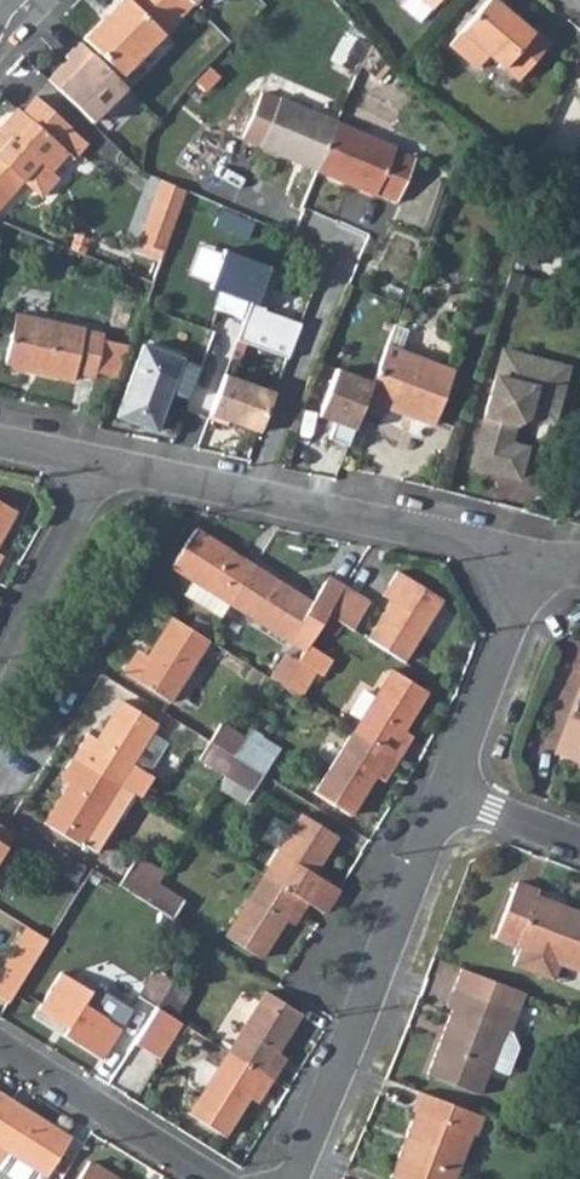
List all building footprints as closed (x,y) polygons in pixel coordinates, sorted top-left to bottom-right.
[(88,42),(125,78),(193,6),(187,0),(129,0),(88,42)] [(429,0),(403,0),(402,1),(421,17),(433,4),(429,0)] [(449,41),(477,65),(489,51),(518,76),(550,39),(534,25),(531,27),(499,0),(484,0),(449,41)] [(263,150),(356,189),(377,198),(378,196),(401,205),(419,162),(398,152),(397,150),(331,122),(292,105),(282,101),(264,95),(245,140),(264,148),(263,150)] [(0,142),(0,213),(40,166),(50,175),(66,156),(73,163),(87,146),(69,130),(70,129),(35,100),(23,115),(19,112),(0,133),(5,137),(0,142)] [(180,212),(187,193),(162,182),(154,204),(180,212)] [(146,225),(172,234),(180,212),(154,204),(146,225)] [(139,245),(164,254),(172,234),(146,225),(139,245)] [(280,272),(224,252),(210,290),(251,305),(238,342),(289,361),(302,326),(265,313),(280,272)] [(19,305),(17,316),(47,323),(50,306),(27,300),(19,305)] [(47,323),(17,316),(7,367),(75,381),(76,375),(96,379),(97,372),(116,376),(127,345),(103,339),(105,335),(47,323)] [(143,346),(116,418),(155,432),(170,394),(181,363),(182,361),(143,346)] [(387,346),(362,408),(384,417),(387,409),(434,427),(455,373),(387,346)] [(558,407),(553,396),(563,390),(568,374),(502,356),(494,383),(500,385),(497,397),(489,401),(472,464),(477,473),(518,484),(525,459),(507,454),(514,430),(526,423),(552,430),(558,407)] [(199,369),(181,363),(170,394),(187,400),(199,369)] [(326,439),(344,446),(354,422),(369,383),(335,370),(316,416),(332,423),(326,439)] [(276,395),(225,377),(209,421),(227,428),(229,423),(259,435),(276,395)] [(16,513),(0,504),(0,542),(16,513)] [(172,567),(231,604),(257,563),(198,526),(172,567)] [(257,563),(231,604),(305,651),(328,615),(344,590),(329,580),(316,600),(257,563)] [(393,591),(363,637),(404,662),(442,602),(393,571),(383,585),(393,591)] [(344,590),(328,615),(352,630),(369,605),(344,590)] [(173,619),(173,620),(143,667),(134,662),(126,675),(170,703),(209,642),(173,619)] [(393,672),(354,732),(398,760),(407,748),(397,742),(427,694),(393,672)] [(83,745),(73,758),(118,786),(140,800),(153,780),(131,765),(156,725),(121,702),(91,750),(83,745)] [(563,754),(579,761),(579,707),(569,736),(563,754)] [(219,726),(209,743),(237,760),(247,744),(219,726)] [(398,760),(354,732),(315,794),(350,816),(382,767),(391,772),(398,760)] [(209,743),(198,759),(226,777),(237,760),(209,743)] [(247,744),(237,760),(264,777),(274,761),(247,744)] [(118,786),(73,758),(66,770),(76,776),(44,825),(79,848),(118,786)] [(237,760),(226,777),(252,794),(264,777),(237,760)] [(303,816),(265,876),(308,903),(325,913),(337,895),(326,888),(330,881),(315,872),(337,837),(303,816)] [(14,836),(0,827),(0,858),(14,836)] [(70,854),(60,869),(86,886),(96,870),(70,854)] [(308,903),(265,876),(226,938),(259,959),(291,911),(301,916),(308,903)] [(149,899),(147,902),(174,918),(185,901),(159,883),(149,899)] [(497,942),(521,950),(515,968),(555,983),(562,966),(579,973),(579,917),(570,913),(569,915),(536,903),(538,895),(518,888),(497,942)] [(33,929),(15,957),(33,968),(33,967),(51,941),(35,930),(33,929)] [(0,980),(0,999),(9,1005),(33,968),(15,957),(0,980)] [(139,997),(157,1008),(174,981),(157,970),(139,997)] [(529,998),(465,974),(449,1015),(455,1017),(430,1082),(482,1102),(491,1077),(506,1037),(513,1039),(529,998)] [(63,975),(35,1019),(101,1060),(122,1029),(85,1006),(92,993),(63,975)] [(174,981),(157,1008),(175,1020),(192,992),(174,981)] [(266,993),(228,1054),(272,1081),(280,1069),(272,1063),(301,1016),(266,993)] [(175,1020),(157,1008),(140,1034),(134,1044),(160,1061),(182,1025),(175,1020)] [(506,1037),(491,1077),(509,1084),(521,1055),(513,1039),(506,1037)] [(272,1081),(228,1054),(189,1115),(225,1136),(256,1088),(264,1094),(272,1081)] [(13,1104),(0,1095),(0,1125),(13,1104)] [(421,1097),(414,1117),(417,1118),(394,1178),(459,1178),(474,1139),(478,1140),(485,1120),(421,1097)] [(13,1104),(0,1125),(0,1166),(1,1166),(9,1154),(45,1177),(48,1178),(71,1142),(13,1104)] [(9,1154),(1,1166),(0,1167),(0,1169),(1,1175),(8,1178),(44,1178),(45,1177),(9,1154)] [(88,1163),(78,1178),(114,1178),(88,1163)]
